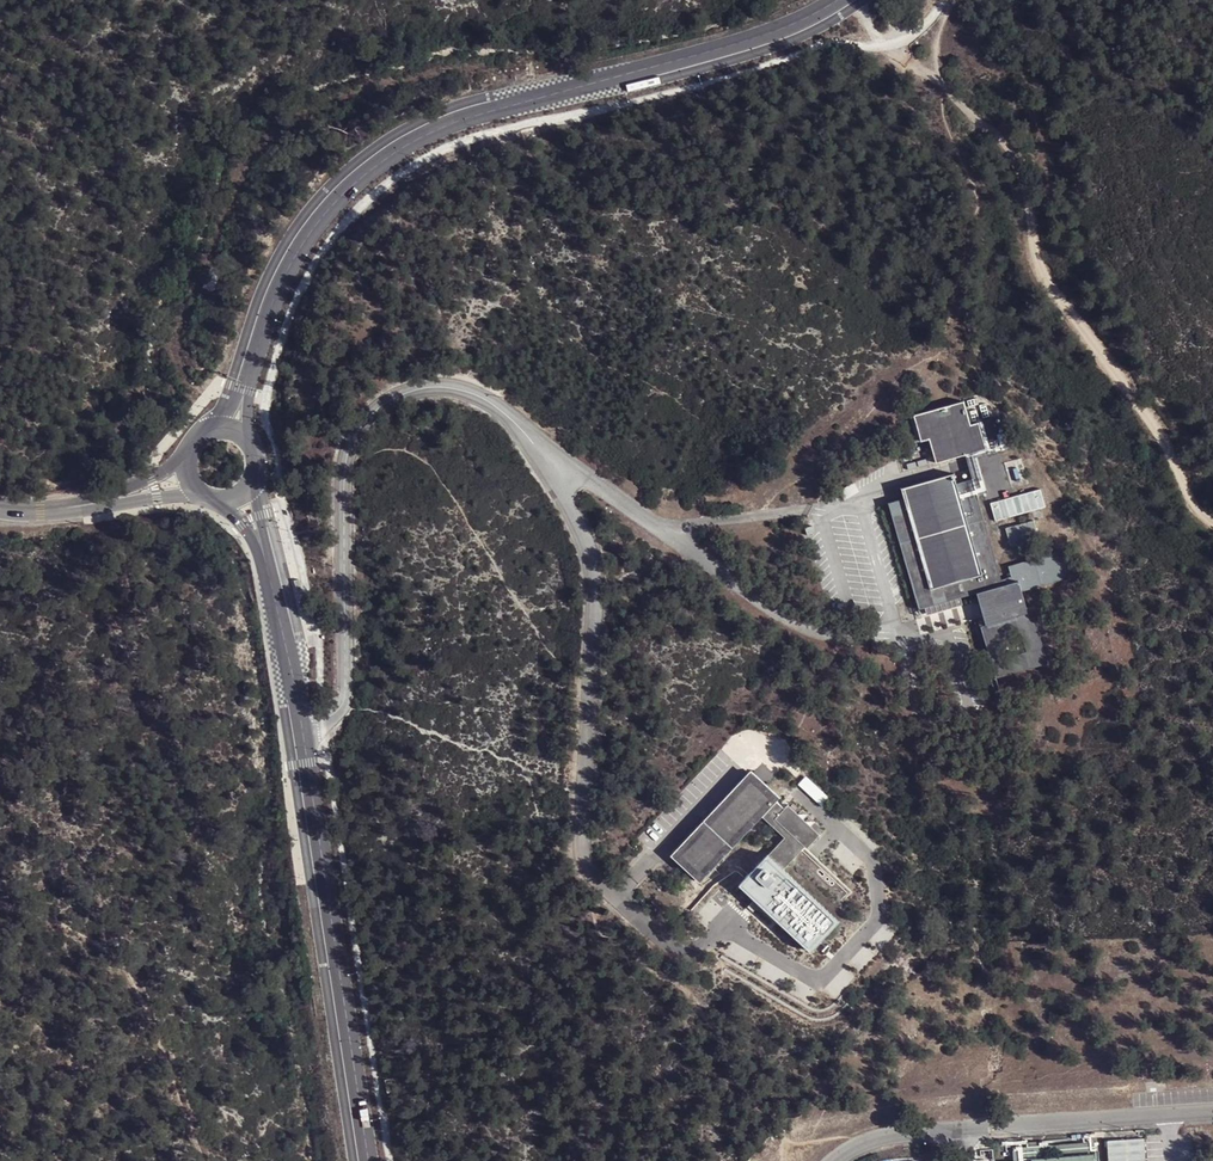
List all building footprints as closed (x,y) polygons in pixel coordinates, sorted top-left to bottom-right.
[(937,469),(988,454),(981,428),(972,430),(965,406),(914,420),(922,446),(930,443),(937,469)] [(993,419),(982,422),(990,451),(1002,448),(993,419)] [(1007,476),(1022,471),(1019,465),(1005,469),(1007,476)] [(1013,485),(1023,482),(1022,476),(1011,479),(1013,485)] [(921,615),(978,598),(988,630),(982,633),(999,684),(1050,668),(1035,614),(1030,616),(1019,619),(1011,597),(1023,594),(1070,581),(1063,555),(1010,571),(1013,581),(1003,584),(975,483),(956,487),(953,478),(902,493),(904,503),(888,509),(921,615)] [(1014,494),(1027,491),(1025,485),(1013,487),(1014,494)] [(1043,490),(991,500),(994,518),(1047,509),(1043,490)] [(1022,530),(1046,524),(1042,516),(1020,522),(1022,530)] [(813,525),(806,527),(809,537),(815,535),(813,525)] [(1023,594),(1011,597),(1019,619),(1030,616),(1023,594)] [(678,859),(752,778),(748,776),(670,862),(678,859)] [(813,958),(840,928),(784,875),(806,852),(810,852),(820,842),(787,811),(784,813),(776,805),(777,801),(752,778),(678,859),(702,884),(732,849),(737,854),(757,873),(741,890),(813,958)] [(702,884),(702,892),(737,854),(732,849),(702,884)] [(678,859),(670,862),(672,863),(700,890),(702,892),(702,884),(701,883),(679,861),(678,859)] [(843,920),(850,912),(840,904),(850,892),(834,878),(827,886),(822,882),(812,894),(843,920)] [(1096,1148),(1097,1160),(1134,1160),(1133,1146),(1096,1148)] [(1038,1160),(1082,1158),(1082,1150),(1012,1153),(1001,1154),(1002,1160),(1038,1160)]
